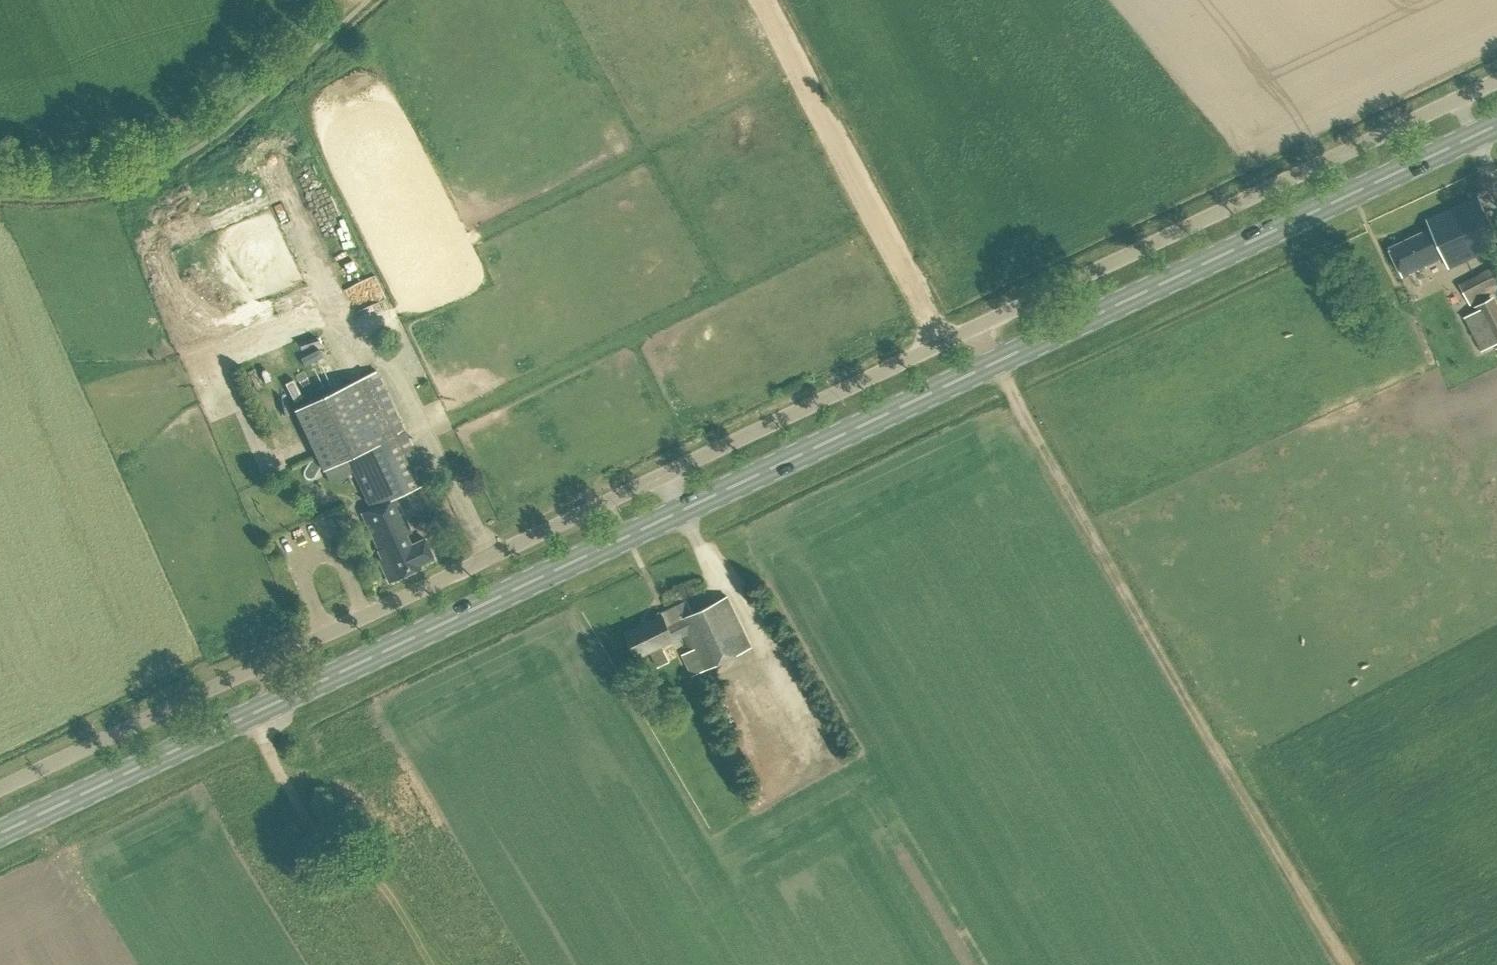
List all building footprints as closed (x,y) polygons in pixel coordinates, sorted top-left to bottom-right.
[(1403,276),(1444,257),(1449,267),(1496,245),(1496,236),(1479,195),(1427,219),(1431,228),(1389,247),(1403,276)] [(322,216),(324,229),(343,224),(340,212),(322,216)] [(1470,304),(1496,290),(1496,264),(1460,284),(1470,304)] [(1494,344),(1496,348),(1496,347),(1496,309),(1491,297),(1475,306),(1494,344)] [(389,581),(420,567),(419,563),(433,556),(423,536),(410,543),(405,533),(409,531),(393,496),(426,481),(374,371),(294,408),(323,469),(346,458),(370,508),(361,512),(382,557),(379,558),(389,581)] [(297,553),(307,550),(300,530),(290,533),(297,553)] [(686,633),(704,668),(751,645),(726,594),(692,610),(686,598),(663,609),(664,611),(625,630),(637,656),(650,650),(657,666),(669,660),(661,645),(686,633)]
